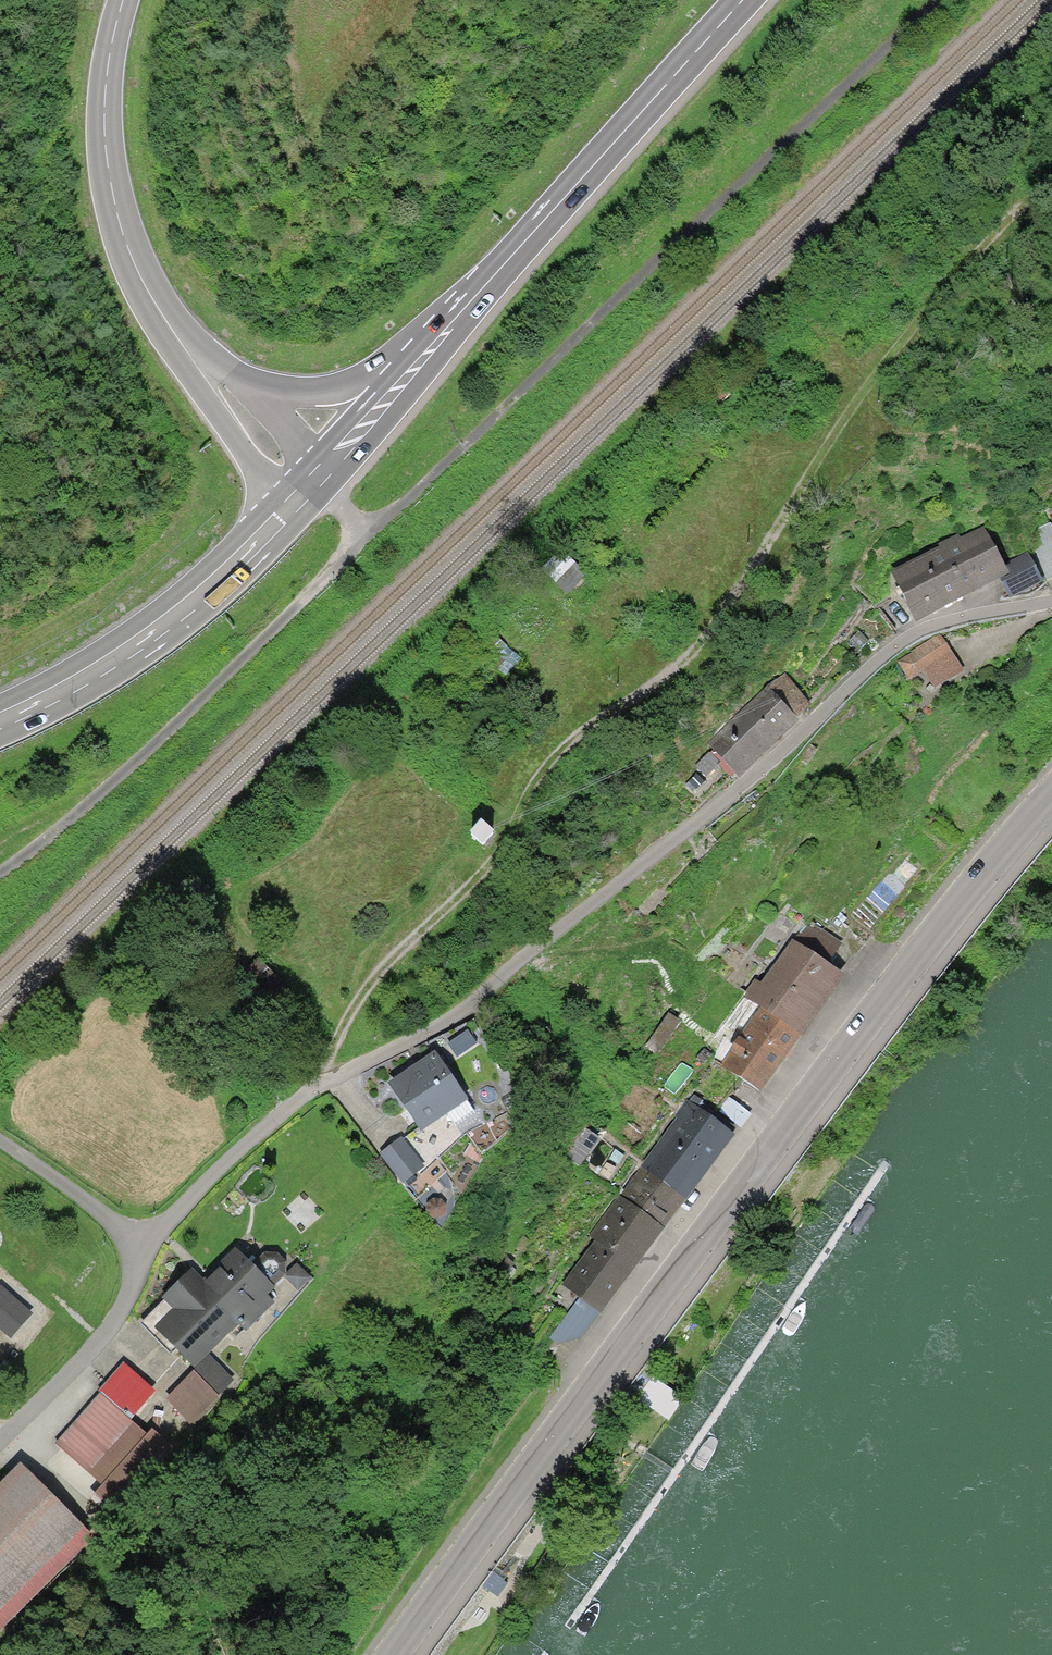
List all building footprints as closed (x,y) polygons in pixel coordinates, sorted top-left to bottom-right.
[(1003,578),(997,564),(983,530),(947,544),(945,539),(893,561),(914,614),(1003,578)] [(585,572),(560,546),(541,564),(567,590),(585,572)] [(997,564),(1003,578),(1009,595),(1040,583),(1028,552),(997,564)] [(865,598),(851,588),(843,599),(857,610),(865,598)] [(519,653),(493,628),(481,640),(507,665),(519,653)] [(972,665),(945,631),(921,641),(901,658),(917,676),(930,665),(948,686),(972,665)] [(780,667),(707,735),(712,741),(694,758),(707,772),(718,763),(729,775),(810,700),(780,667)] [(491,827),(475,816),(466,828),(482,839),(491,827)] [(787,933),(796,940),(821,958),(833,943),(798,917),(787,933)] [(744,986),(763,999),(804,1029),(844,975),(821,958),(796,940),(767,980),(755,972),(744,986)] [(288,984),(256,951),(234,972),(265,1005),(288,984)] [(759,1090),(804,1029),(763,999),(718,1060),(759,1090)] [(686,1019),(673,1011),(651,1046),(664,1054),(686,1019)] [(468,1032),(451,1045),(460,1057),(477,1043),(468,1032)] [(454,1058),(408,1091),(438,1131),(483,1097),(454,1058)] [(677,1111),(655,1141),(704,1178),(738,1132),(683,1091),(671,1107),(677,1111)] [(606,1134),(593,1124),(572,1151),(585,1161),(606,1134)] [(410,1134),(393,1149),(423,1183),(440,1168),(410,1134)] [(655,1141),(639,1162),(688,1198),(704,1178),(655,1141)] [(639,1162),(618,1190),(668,1226),(688,1198),(639,1162)] [(607,1308),(668,1226),(618,1190),(589,1229),(600,1237),(592,1248),(585,1243),(562,1274),(580,1287),(602,1304),(607,1308)] [(516,1259),(503,1249),(488,1269),(501,1279),(516,1259)] [(207,1284),(241,1317),(252,1327),(277,1302),(266,1292),(285,1273),(287,1266),(282,1257),(277,1252),(270,1252),(253,1269),(237,1253),(207,1284)] [(320,1271),(305,1257),(293,1270),(307,1284),(320,1271)] [(241,1317),(207,1284),(194,1273),(148,1321),(194,1365),(241,1317)] [(581,1332),(602,1304),(580,1287),(548,1329),(558,1337),(581,1332)] [(124,1365),(57,1441),(124,1501),(170,1449),(131,1414),(152,1390),(124,1365)] [(217,1395),(195,1374),(170,1400),(192,1421),(217,1395)] [(23,1467),(0,1490),(0,1613),(84,1527),(23,1467)]
